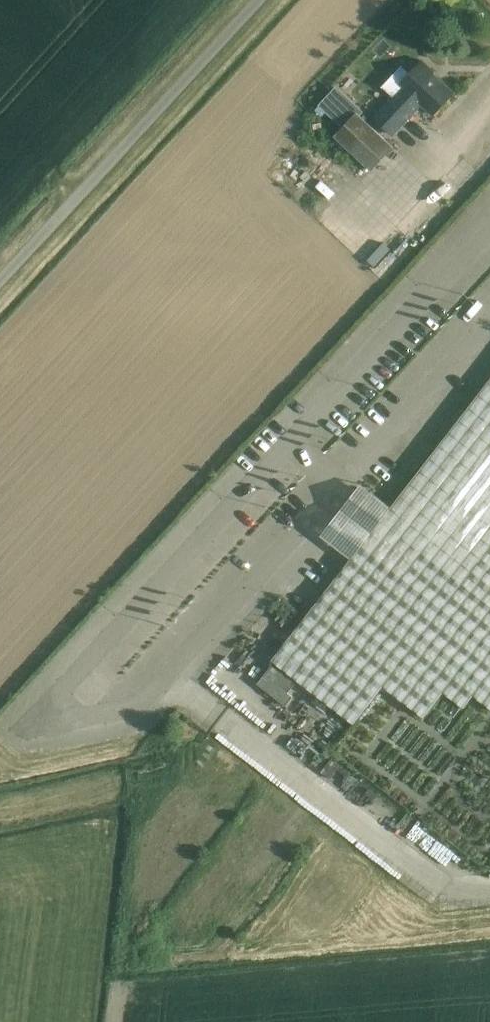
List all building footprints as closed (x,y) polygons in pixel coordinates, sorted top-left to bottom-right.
[(382,87),(393,98),(374,119),(391,136),(419,105),(431,116),(453,92),(421,62),(411,73),(402,65),(382,87)] [(334,90),(320,105),(343,126),(334,135),(372,172),(394,148),(357,112),(346,101),(334,90)] [(391,507),(371,491),(331,543),(351,558),(272,660),(353,723),(383,685),(424,717),(444,691),(464,707),(473,694),(489,707),(489,380),(391,507)] [(314,569),(308,575),(313,579),(309,584),(315,590),(329,575),(322,568),(318,572),(314,569)] [(258,683),(286,705),(292,710),(299,701),(293,696),(289,692),(296,683),(273,665),(258,683)]
